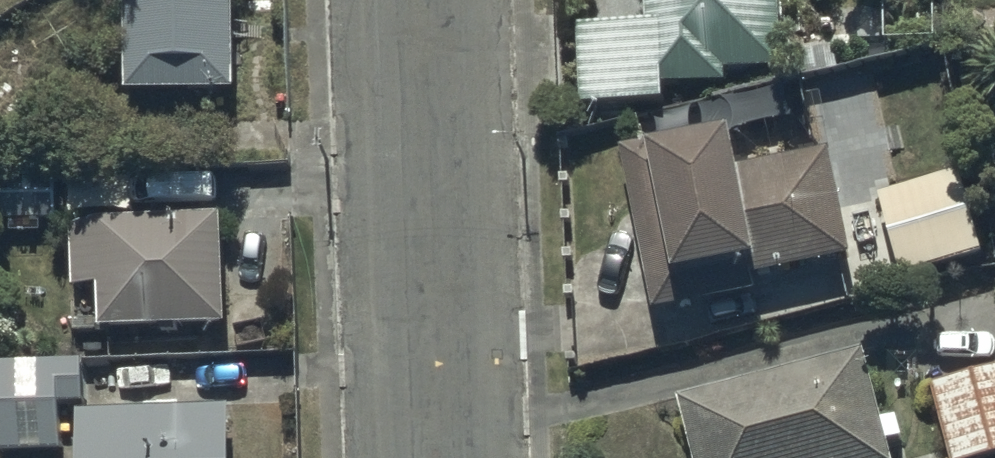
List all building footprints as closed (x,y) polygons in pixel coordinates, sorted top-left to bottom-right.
[(120,92),(228,93),(228,0),(120,0),(120,92)] [(573,27),(577,109),(660,105),(660,86),(722,83),(721,74),(778,71),(775,0),(642,0),(643,24),(573,27)] [(726,128),(640,142),(643,162),(622,165),(646,312),(752,294),(749,274),(847,258),(829,154),(733,170),(726,128)] [(962,172),(875,195),(897,279),(984,256),(962,172)] [(58,175),(0,175),(0,221),(58,221),(58,175)] [(220,326),(214,218),(65,226),(68,289),(93,288),(95,333),(220,326)] [(671,401),(687,457),(885,457),(853,348),(671,401)] [(0,367),(0,451),(57,451),(56,404),(82,404),(82,367),(0,367)] [(933,387),(948,457),(983,457),(994,455),(994,374),(933,387)] [(70,413),(72,457),(225,457),(223,408),(70,413)]
